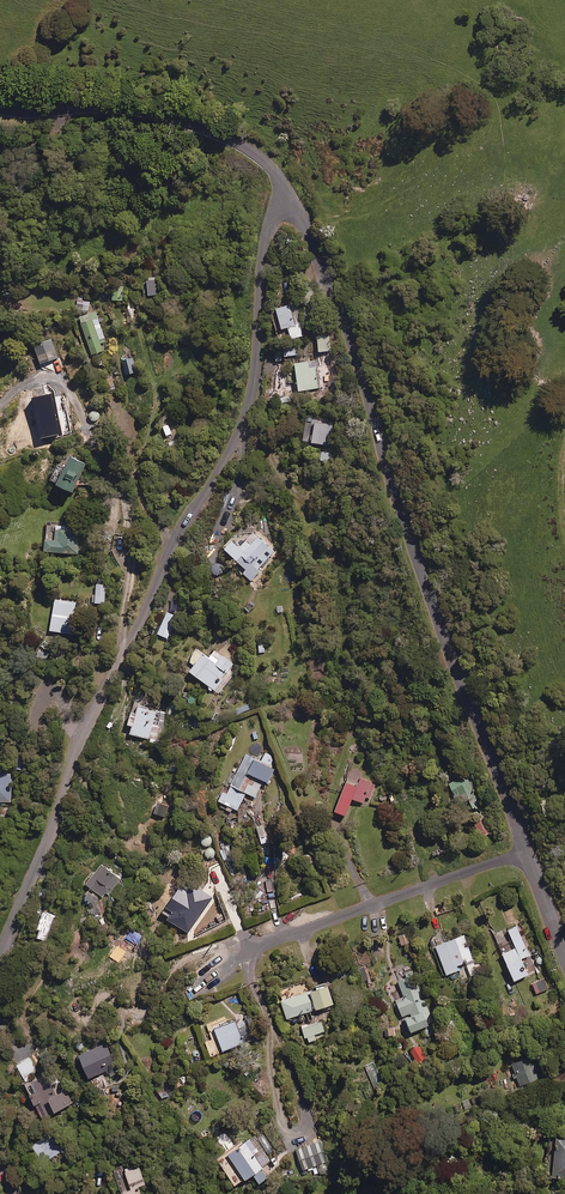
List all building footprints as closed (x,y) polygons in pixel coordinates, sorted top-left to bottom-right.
[(156,279),(143,280),(144,295),(156,294),(156,279)] [(111,282),(112,299),(123,299),(123,282),(111,282)] [(91,312),(90,301),(83,301),(83,298),(76,298),(76,312),(91,312)] [(290,337),(300,335),(298,325),(293,326),(289,309),(278,311),(282,328),(288,326),(290,337)] [(105,342),(98,313),(81,317),(91,354),(102,351),(100,343),(105,342)] [(327,332),(317,333),(319,352),(329,351),(327,332)] [(276,347),(277,361),(282,360),(282,356),(298,355),(298,346),(276,347)] [(134,357),(121,359),(123,375),(136,373),(134,357)] [(316,361),(296,362),(296,372),(289,372),(289,382),(297,382),(297,388),(318,387),(316,361)] [(116,394),(109,395),(111,409),(118,408),(116,394)] [(333,424),(306,420),(303,440),(329,445),(333,424)] [(88,462),(71,453),(66,463),(61,460),(51,479),(72,491),(88,462)] [(80,525),(47,523),(45,551),(78,554),(80,525)] [(247,539),(238,531),(222,547),(245,569),(242,572),(251,581),(260,571),(258,569),(274,552),(253,532),(247,539)] [(103,603),(103,586),(92,587),(93,603),(103,603)] [(53,601),(50,629),(71,632),(75,603),(53,601)] [(177,616),(167,612),(157,634),(168,638),(177,616)] [(213,661),(196,649),(188,660),(194,665),(189,671),(214,690),(234,664),(219,653),(213,661)] [(168,713),(140,705),(136,718),(130,716),(128,724),(133,726),(131,734),(159,742),(168,713)] [(227,806),(226,810),(230,812),(232,808),(237,810),(246,793),(255,797),(263,781),(268,783),(274,769),(246,755),(228,791),(224,789),(218,801),(227,806)] [(363,772),(352,768),(335,811),(346,815),(352,798),(363,803),(366,796),(370,797),(376,782),(361,777),(363,772)] [(11,777),(0,777),(0,774),(0,802),(12,801),(11,777)] [(479,806),(467,777),(450,784),(458,803),(469,798),(473,809),(479,806)] [(480,836),(490,832),(484,817),(474,820),(480,836)] [(232,861),(222,840),(215,844),(225,865),(232,861)] [(86,885),(100,896),(104,891),(108,894),(120,880),(102,865),(86,885)] [(209,901),(194,892),(180,914),(189,920),(186,925),(195,930),(200,923),(204,925),(211,913),(205,909),(209,901)] [(54,915),(43,911),(37,928),(40,929),(37,937),(45,940),(54,915)] [(530,955),(518,927),(509,931),(516,948),(503,954),(515,981),(528,975),(521,959),(530,955)] [(464,936),(436,947),(448,975),(459,970),(457,966),(474,960),(464,936)] [(481,969),(478,961),(467,964),(470,976),(478,974),(477,970),(481,969)] [(405,1016),(411,1032),(424,1027),(427,1036),(437,1033),(416,975),(398,981),(404,997),(396,1000),(402,1016),(405,1016)] [(549,989),(545,980),(533,984),(537,994),(549,989)] [(334,1004),(328,986),(309,992),(306,982),(278,991),(287,1019),(334,1004)] [(248,1024),(238,1028),(234,1014),(207,1024),(214,1045),(220,1043),(222,1051),(253,1040),(248,1024)] [(323,1022),(303,1027),(305,1036),(308,1036),(309,1041),(315,1040),(314,1033),(325,1031),(323,1022)] [(118,1070),(106,1043),(78,1056),(88,1079),(106,1070),(108,1074),(118,1070)] [(25,1083),(40,1075),(35,1067),(40,1064),(35,1055),(16,1065),(25,1083)] [(540,1080),(532,1056),(512,1063),(520,1086),(540,1080)] [(373,1061),(364,1065),(375,1088),(383,1084),(373,1061)] [(66,1091),(51,1098),(41,1078),(24,1086),(41,1119),(50,1115),(44,1105),(50,1102),(55,1112),(72,1103),(66,1091)] [(173,1084),(157,1090),(160,1100),(177,1094),(173,1084)] [(54,1133),(30,1148),(41,1165),(65,1149),(54,1133)] [(555,1138),(554,1177),(564,1178),(564,1139),(555,1138)] [(269,1177),(263,1168),(271,1162),(263,1151),(261,1152),(252,1139),(228,1156),(245,1181),(250,1178),(256,1186),(269,1177)] [(326,1163),(319,1141),(296,1149),(303,1171),(326,1163)] [(125,1166),(129,1183),(121,1185),(123,1193),(142,1193),(139,1183),(145,1181),(139,1162),(125,1166)]
